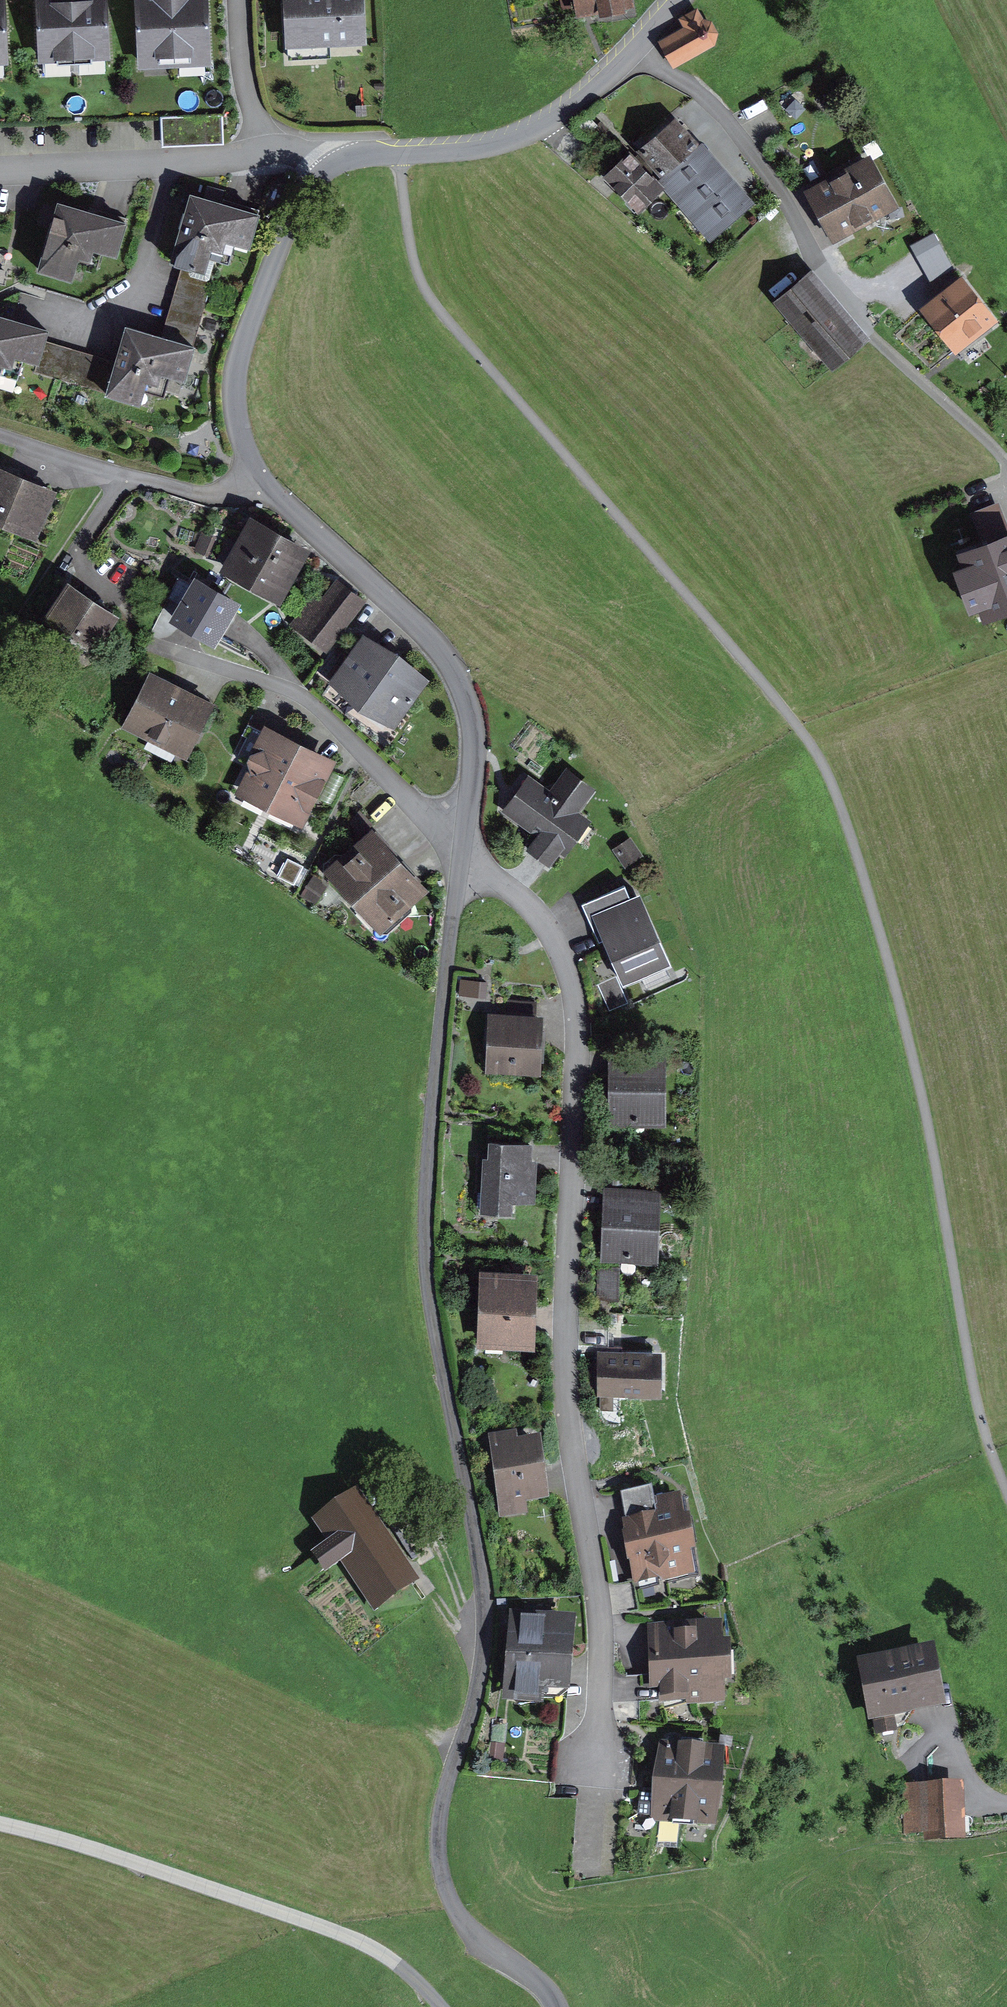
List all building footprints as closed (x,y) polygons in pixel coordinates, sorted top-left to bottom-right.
[(74,57),(72,0),(51,0),(40,1),(43,58),(74,57)] [(106,55),(103,0),(72,0),(74,57),(106,55)] [(142,64),(206,61),(203,0),(139,0),(142,64)] [(288,45),(361,43),(359,0),(287,0),(288,45)] [(584,16),(631,8),(630,0),(581,0),(584,16)] [(691,25),(659,43),(673,67),(720,41),(720,34),(713,21),(703,21),(698,12),(686,18),(691,25)] [(673,172),(704,147),(679,117),(648,142),(673,172)] [(704,147),(673,172),(706,214),(737,189),(704,147)] [(642,154),(617,173),(643,206),(667,187),(642,154)] [(811,194),(836,239),(892,208),(867,163),(811,194)] [(248,248),(256,220),(194,201),(175,263),(205,272),(209,258),(226,263),(232,243),(248,248)] [(121,228),(60,210),(42,271),(70,279),(75,263),(87,266),(92,249),(113,255),(121,228)] [(833,365),(862,341),(809,277),(779,301),(833,365)] [(961,284),(925,311),(952,347),(989,320),(961,284)] [(0,324),(0,374),(16,379),(22,360),(34,363),(42,337),(0,324)] [(189,352),(128,334),(110,395),(139,404),(143,390),(163,396),(169,376),(181,380),(189,352)] [(0,477),(0,522),(34,536),(50,496),(0,477)] [(224,571),(277,600),(302,556),(248,526),(224,571)] [(985,619),(1006,611),(1006,544),(964,560),(968,571),(962,573),(976,610),(981,608),(985,619)] [(359,604),(329,582),(295,627),(326,649),(359,604)] [(112,621),(56,587),(38,616),(93,650),(112,621)] [(234,607),(197,587),(176,623),(213,644),(234,607)] [(335,684),(392,723),(421,682),(364,643),(335,684)] [(207,706),(153,679),(129,726),(182,753),(207,706)] [(266,739),(240,794),(300,822),(326,767),(266,739)] [(551,864),(561,850),(565,853),(586,823),(573,814),(588,792),(564,775),(549,798),(528,783),(507,813),(541,836),(531,850),(551,864)] [(331,874),(378,927),(417,892),(369,839),(331,874)] [(606,931),(625,973),(667,954),(639,893),(630,897),(624,884),(587,901),(602,933),(606,931)] [(537,1014),(492,1013),(491,1064),(536,1065),(537,1014)] [(613,1042),(613,1116),(661,1116),(660,1042),(613,1042)] [(487,1156),(484,1206),(512,1207),(513,1193),(534,1194),(536,1155),(528,1155),(529,1140),(493,1138),(492,1156),(487,1156)] [(654,1191),(608,1190),(607,1253),(653,1254),(654,1191)] [(484,1269),(482,1337),(528,1338),(530,1271),(484,1269)] [(658,1347),(603,1347),(603,1387),(658,1387),(658,1347)] [(512,1434),(493,1437),(504,1513),(523,1510),(521,1495),(544,1492),(536,1438),(513,1441),(512,1434)] [(624,1495),(642,1580),(692,1570),(686,1545),(692,1544),(686,1514),(680,1515),(676,1495),(652,1500),(649,1489),(624,1495)] [(318,1518),(371,1602),(414,1574),(361,1491),(318,1518)] [(513,1615),(508,1692),(535,1694),(536,1682),(565,1684),(569,1618),(513,1615)] [(654,1625),(656,1681),(665,1680),(665,1697),(719,1695),(719,1675),(727,1675),(726,1640),(717,1640),(717,1623),(654,1625)] [(863,1661),(874,1711),(939,1697),(929,1647),(863,1661)] [(664,1744),(657,1813),(711,1818),(718,1749),(664,1744)] [(962,1830),(959,1782),(906,1786),(909,1826),(927,1825),(928,1832),(962,1830)]
